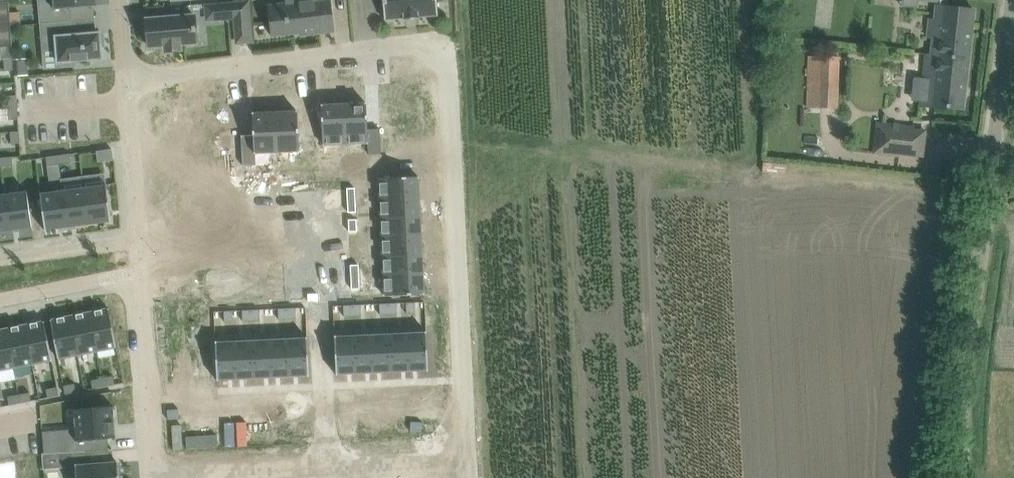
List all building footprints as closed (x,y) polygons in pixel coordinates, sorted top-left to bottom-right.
[(41,23),(72,21),(71,7),(98,4),(98,0),(39,0),(41,23)] [(273,35),(301,32),(302,35),(335,31),(332,0),(307,0),(269,5),(273,35)] [(385,19),(438,15),(437,0),(384,0),(385,19)] [(938,5),(937,5),(935,19),(930,18),(928,36),(933,37),(931,54),(970,58),(975,9),(948,6),(949,0),(938,0),(938,5)] [(11,23),(10,15),(9,1),(0,2),(0,24),(11,23)] [(235,2),(223,3),(224,19),(235,18),(235,24),(251,23),(249,1),(248,1),(235,2)] [(21,14),(10,15),(11,23),(11,28),(22,27),(21,14)] [(195,15),(147,18),(148,21),(144,21),(145,34),(149,34),(150,46),(166,45),(166,51),(182,49),(182,43),(198,42),(195,15)] [(73,21),(41,23),(44,50),(58,49),(59,67),(76,65),(76,61),(103,58),(102,47),(106,46),(105,37),(99,37),(99,34),(74,36),(74,35),(73,21)] [(0,24),(0,47),(1,47),(13,46),(11,28),(11,23),(0,24)] [(13,46),(1,47),(1,59),(4,59),(14,58),(13,46)] [(926,53),(921,103),(933,104),(933,105),(944,106),(964,108),(970,58),(931,54),(926,53)] [(840,57),(809,56),(808,106),(838,107),(840,57)] [(14,58),(4,59),(5,71),(15,70),(14,62),(14,58)] [(28,61),(14,62),(15,70),(15,76),(16,76),(21,75),(27,75),(29,75),(28,61)] [(17,95),(8,95),(9,107),(18,107),(17,95)] [(367,103),(345,104),(346,144),(369,143),(369,153),(381,152),(381,140),(380,128),(368,129),(367,103)] [(345,104),(322,104),(324,145),(346,144),(345,104)] [(18,107),(9,107),(10,119),(19,119),(18,107)] [(298,111),(276,112),(278,152),(300,151),(298,111)] [(254,134),(242,135),(243,165),(257,165),(256,153),(278,152),(276,112),(253,113),(254,134)] [(878,122),(874,152),(900,155),(901,153),(904,126),(913,127),(913,129),(914,129),(914,126),(878,122)] [(20,131),(11,131),(12,143),(21,143),(20,131)] [(113,148),(97,150),(99,161),(115,159),(113,148)] [(70,153),(59,155),(60,164),(72,162),(70,153)] [(59,155),(47,156),(48,165),(60,164),(59,155)] [(13,156),(1,157),(2,166),(14,165),(13,156)] [(419,176),(380,178),(380,198),(420,196),(419,176)] [(106,185),(85,188),(90,223),(111,220),(111,222),(112,222),(107,183),(106,184),(106,185)] [(356,187),(348,188),(348,200),(356,199),(356,187)] [(85,188),(63,190),(68,226),(90,223),(85,188)] [(42,192),(41,192),(46,230),(47,230),(47,229),(68,226),(63,190),(42,193),(42,192)] [(28,191),(6,194),(10,230),(32,227),(28,191)] [(0,195),(0,231),(10,230),(6,194),(0,195)] [(420,196),(380,198),(381,217),(421,215),(420,196)] [(356,199),(348,200),(349,212),(357,211),(356,199)] [(421,215),(381,217),(382,237),(422,235),(421,215)] [(357,219),(349,219),(350,231),(358,231),(357,219)] [(422,235),(382,237),(383,256),(423,254),(422,235)] [(423,254),(383,256),(384,275),(424,273),(423,254)] [(359,264),(351,264),(352,277),(360,276),(359,264)] [(424,273),(384,275),(385,295),(425,293),(424,273)] [(360,276),(352,277),(352,289),(361,288),(360,276)] [(416,302),(407,302),(407,313),(416,312),(416,302)] [(389,303),(380,303),(381,314),(389,314),(389,303)] [(397,303),(389,303),(389,314),(398,313),(397,303)] [(362,304),(353,305),(353,315),(362,315),(362,304)] [(353,305),(344,305),(345,316),(353,315),(353,305)] [(296,307),(288,308),(288,319),(297,318),(296,307)] [(110,308),(90,312),(97,351),(117,347),(110,308)] [(288,308),(279,308),(280,319),(288,319),(288,308)] [(252,309),(243,310),(244,321),(252,320),(252,309)] [(260,309),(252,309),(252,320),(261,320),(260,309)] [(234,310),(225,311),(225,321),(234,321),(234,310)] [(90,312),(71,315),(79,354),(97,351),(90,312)] [(52,318),(51,318),(59,358),(79,354),(71,315),(52,319),(52,318)] [(44,321),(25,324),(33,363),(53,359),(45,320),(44,320),(44,321)] [(25,324),(6,328),(14,367),(33,363),(25,324)] [(0,329),(0,370),(14,367),(6,328),(0,329)] [(426,332),(408,333),(410,370),(428,369),(428,371),(429,370),(427,331),(426,331),(426,332)] [(397,333),(390,334),(392,371),(410,370),(408,333),(397,333)] [(390,334),(372,335),(374,372),(392,371),(390,334)] [(337,335),(335,335),(337,375),(338,375),(338,373),(356,372),(354,335),(337,336),(337,335)] [(372,335),(354,335),(356,372),(374,372),(372,335)] [(307,338),(289,338),(291,376),(308,375),(309,376),(310,376),(308,336),(307,336),(307,338)] [(289,338),(271,339),(273,376),(291,376),(289,338)] [(271,339),(253,340),(255,377),(273,376),(271,339)] [(253,340),(235,341),(237,378),(255,377),(253,340)] [(217,341),(216,341),(218,380),(219,380),(219,379),(237,378),(235,341),(217,342),(217,341)] [(114,375),(103,378),(105,386),(115,384),(114,375)] [(103,378),(92,380),(94,388),(105,386),(103,378)] [(75,383),(64,385),(66,394),(77,392),(75,383)] [(58,386),(47,389),(49,397),(60,395),(58,386)] [(30,392),(20,394),(21,403),(32,400),(30,392)] [(20,394),(8,396),(10,405),(21,403),(20,394)] [(87,450),(110,449),(109,438),(116,437),(114,405),(74,408),(76,428),(43,431),(45,452),(63,452),(87,450)] [(63,452),(64,467),(76,466),(77,477),(120,477),(118,462),(115,462),(88,464),(87,450),(63,452)] [(20,459),(0,463),(0,477),(21,477),(20,459)]
